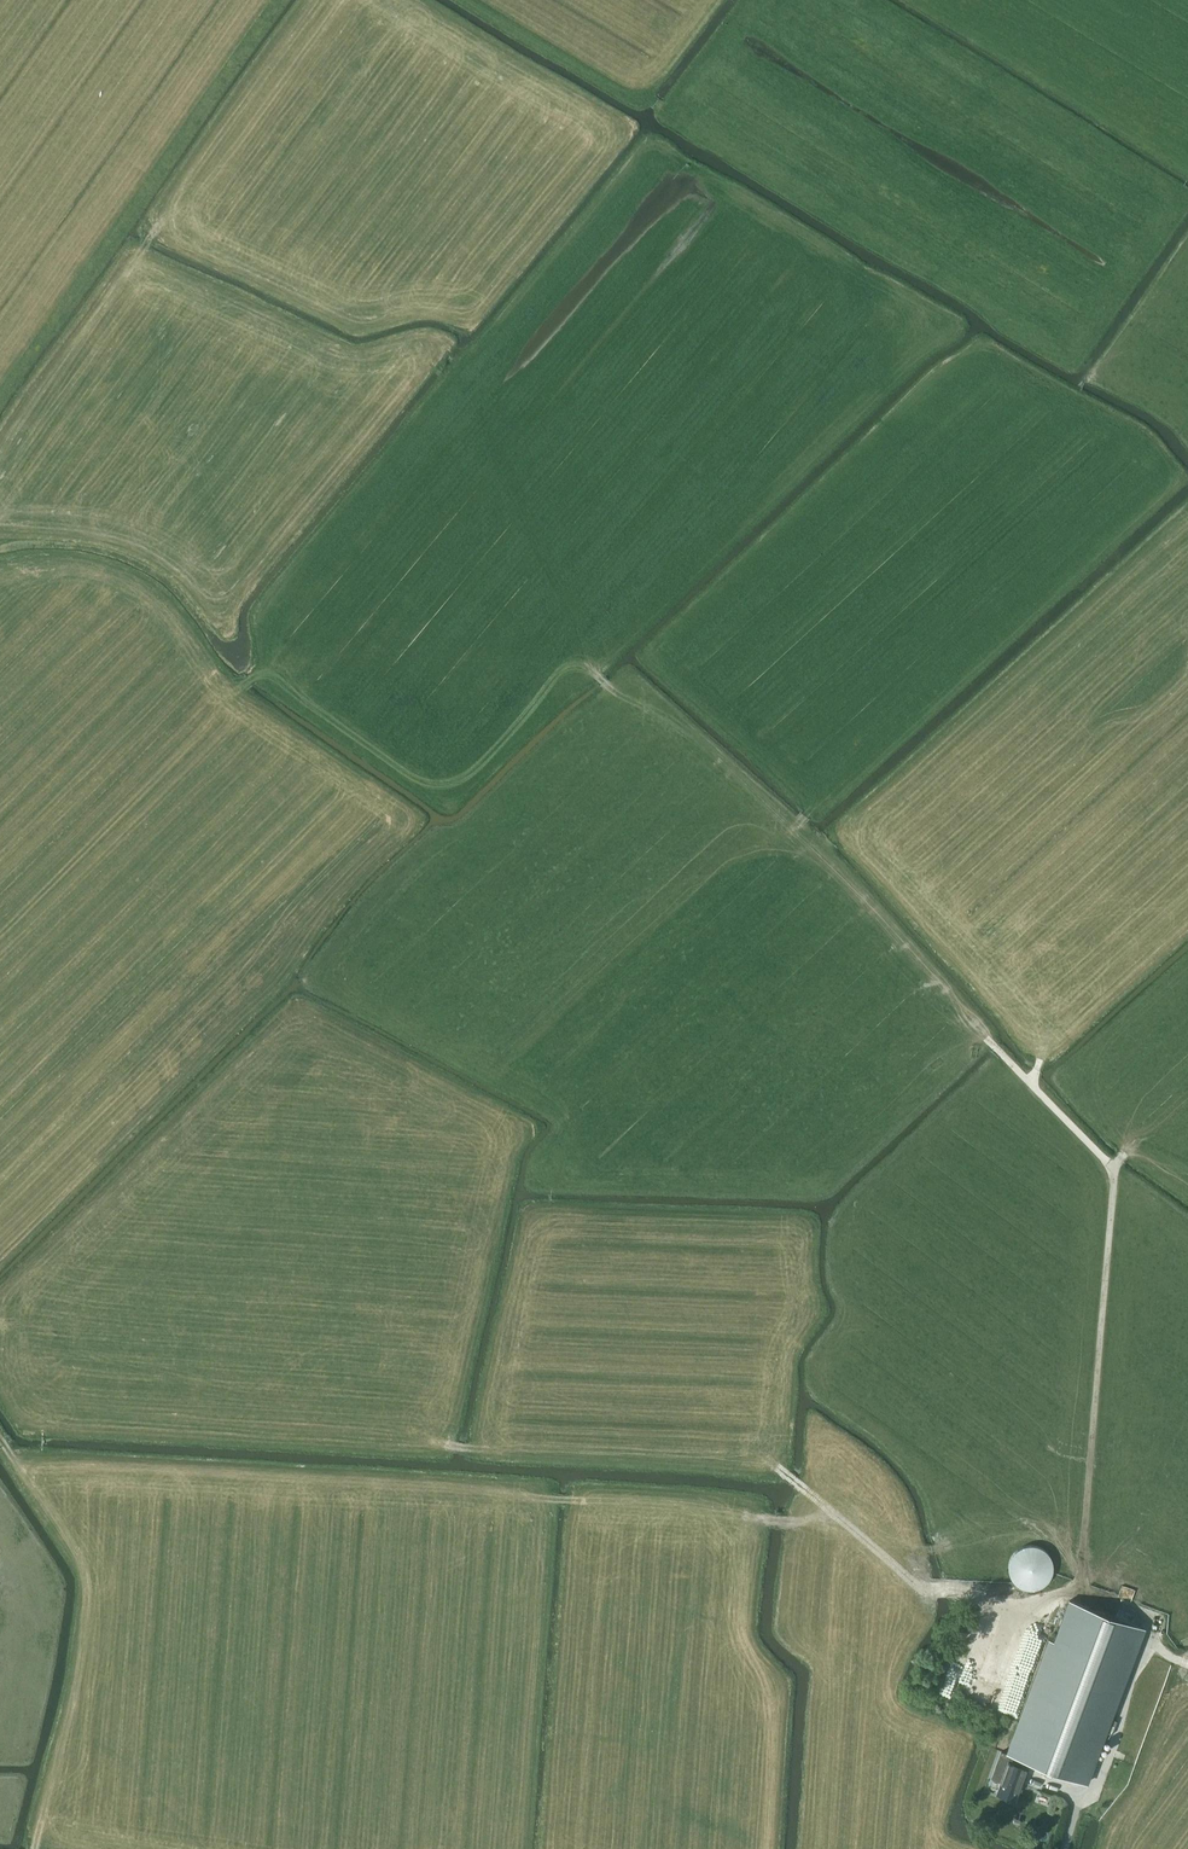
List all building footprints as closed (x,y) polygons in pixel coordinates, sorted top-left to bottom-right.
[(1043,1590),(1057,1553),(1023,1539),(1008,1576),(1043,1590)] [(1053,1644),(1048,1642),(1007,1753),(1011,1754),(1006,1768),(1004,1769),(996,1792),(1014,1799),(1020,1784),(1022,1784),(1025,1778),(1020,1776),(1025,1762),(1085,1785),(1143,1631),(1068,1603),(1053,1644)]
